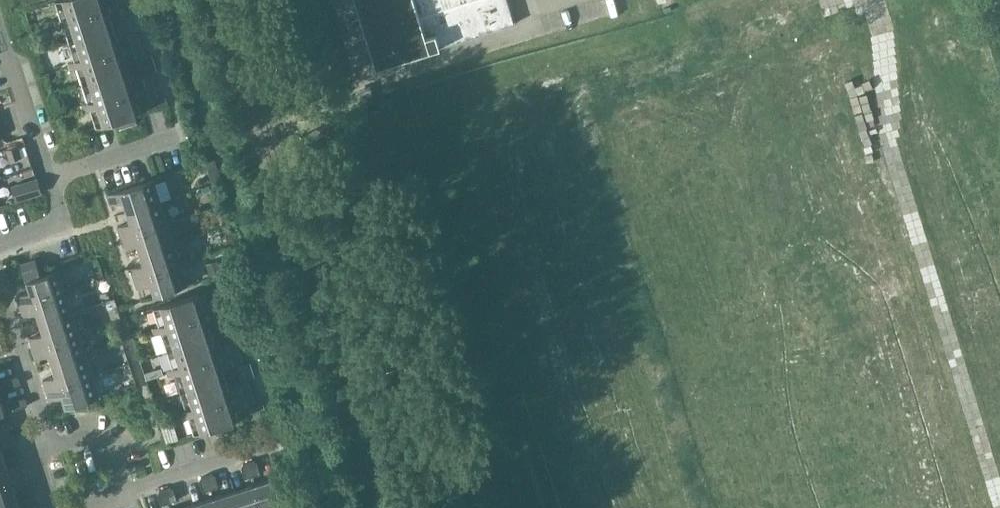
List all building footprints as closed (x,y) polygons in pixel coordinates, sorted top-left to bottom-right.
[(57,24),(127,2),(127,0),(59,0),(56,1),(62,19),(56,21),(57,24)] [(378,66),(515,24),(508,0),(357,0),(378,66)] [(70,43),(115,29),(112,18),(131,12),(127,2),(57,24),(58,27),(64,26),(70,43)] [(143,20),(140,13),(129,17),(131,24),(143,20)] [(143,20),(131,24),(133,30),(145,27),(143,20)] [(71,66),(141,44),(137,33),(119,39),(115,29),(70,43),(75,61),(70,63),(71,66)] [(83,85),(129,70),(125,60),(144,54),(141,44),(71,66),(72,69),(77,67),(83,85)] [(156,62),(154,55),(142,59),(145,66),(156,62)] [(156,62),(145,66),(147,72),(158,69),(156,62)] [(129,70),(83,85),(89,103),(83,104),(84,108),(154,85),(151,75),(132,81),(129,70)] [(157,96),(154,85),(84,108),(85,111),(91,109),(97,127),(117,121),(120,129),(138,123),(135,115),(142,113),(139,102),(157,96)] [(169,104),(167,97),(156,101),(158,108),(169,104)] [(19,146),(7,150),(11,161),(22,157),(19,146)] [(125,201),(128,211),(161,201),(156,183),(161,182),(160,177),(108,194),(112,205),(125,201)] [(18,201),(42,194),(37,179),(13,186),(18,201)] [(890,205),(902,254),(940,244),(928,195),(890,205)] [(161,201),(128,211),(132,222),(118,226),(122,237),(174,220),(173,217),(167,218),(161,201)] [(174,220),(122,237),(125,247),(138,243),(142,253),(175,243),(169,225),(175,223),(174,220)] [(180,260),(175,243),(142,253),(145,264),(132,268),(135,279),(187,262),(186,259),(180,260)] [(244,247),(235,250),(238,260),(248,257),(244,247)] [(36,259),(22,264),(27,281),(42,276),(36,259)] [(230,259),(221,263),(224,272),(233,269),(230,259)] [(206,265),(211,276),(223,272),(219,260),(206,265)] [(187,262),(135,279),(138,289),(152,285),(155,296),(188,285),(183,267),(188,265),(187,262)] [(72,290),(71,286),(66,288),(60,270),(42,276),(27,281),(31,292),(17,296),(21,306),(72,290)] [(227,284),(216,288),(218,295),(229,291),(227,284)] [(21,306),(24,316),(37,312),(40,323),(74,312),(68,295),(73,293),(72,290),(21,306)] [(160,326),(154,328),(155,331),(225,309),(222,298),(203,304),(200,293),(154,308),(160,326)] [(162,333),(168,350),(213,336),(210,325),(229,319),(225,309),(155,331),(156,334),(162,333)] [(74,312),(40,323),(44,334),(31,338),(34,348),(86,332),(85,328),(79,330),(74,312)] [(229,330),(240,326),(238,319),(227,323),(229,330)] [(240,326),(229,330),(231,337),(242,333),(240,326)] [(34,348),(37,358),(50,354),(54,365),(87,354),(81,337),(87,335),(86,332),(34,348)] [(169,373),(220,357),(239,351),(235,340),(217,346),(213,336),(168,350),(173,368),(168,369),(169,373)] [(220,357),(169,373),(170,376),(175,374),(181,392),(227,377),(223,367),(242,361),(239,351),(220,357)] [(87,354),(54,365),(57,376),(44,380),(47,390),(99,373),(98,370),(93,372),(87,354)] [(242,372),(253,368),(251,361),(240,365),(242,372)] [(253,368),(242,372),(244,379),(256,375),(253,368)] [(147,379),(155,376),(153,370),(145,372),(147,379)] [(47,390),(51,400),(64,396),(67,407),(101,397),(95,379),(100,377),(99,373),(47,390)] [(22,384),(20,378),(16,377),(5,380),(8,389),(22,384)] [(181,411),(182,415),(252,392),(249,382),(230,388),(227,377),(181,392),(187,409),(181,411)] [(252,392),(182,415),(183,418),(189,416),(195,434),(215,428),(218,435),(235,430),(233,422),(240,420),(237,409),(255,403),(252,392)] [(12,402),(14,410),(29,405),(27,399),(23,398),(12,402)] [(253,407),(256,414),(267,411),(264,403),(253,407)] [(172,418),(161,421),(168,443),(178,439),(172,418)] [(12,433),(8,423),(0,426),(0,437),(12,433)] [(0,437),(0,460),(5,459),(2,448),(15,444),(12,433),(0,437)] [(22,465),(8,469),(5,459),(0,460),(0,483),(25,475),(22,465)] [(249,461),(254,476),(262,473),(258,462),(254,460),(249,461)] [(254,476),(249,461),(244,463),(242,467),(246,478),(254,476)] [(208,475),(212,489),(220,487),(217,475),(213,473),(208,475)] [(25,475),(0,483),(0,506),(18,500),(15,490),(28,486),(25,475)] [(212,489),(208,475),(203,476),(201,480),(204,492),(212,489)] [(256,485),(264,507),(288,507),(278,478),(256,485)] [(256,485),(236,491),(241,507),(264,507),(256,485)] [(166,488),(171,503),(178,500),(175,489),(171,487),(166,488)] [(171,503),(166,488),(161,490),(159,494),(163,505),(171,503)] [(236,491),(215,498),(218,507),(241,507),(236,491)] [(215,498),(194,505),(195,507),(218,507),(215,498)]
